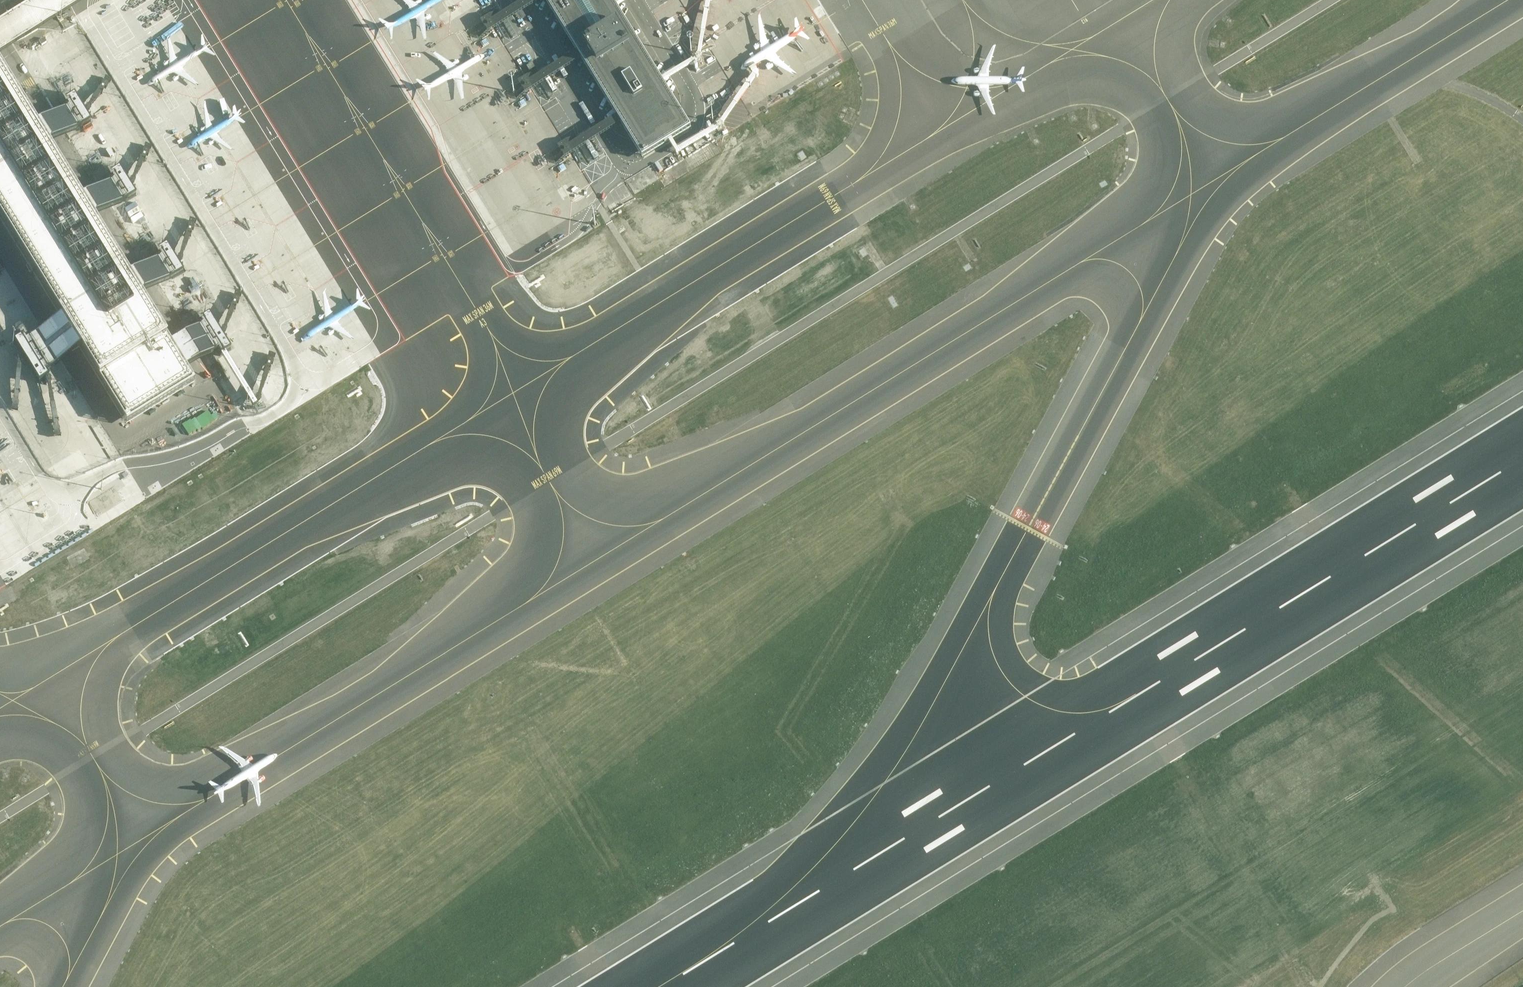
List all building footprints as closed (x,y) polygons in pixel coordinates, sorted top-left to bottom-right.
[(0,21),(0,53),(70,8),(76,4),(83,0),(33,0),(0,21)] [(637,151),(643,159),(692,129),(686,120),(612,0),(544,0),(637,151)] [(63,317),(34,335),(31,330),(14,341),(39,382),(57,371),(53,366),(82,348),(127,421),(194,381),(187,369),(210,355),(213,360),(230,349),(208,313),(191,324),(194,329),(170,343),(142,296),(171,278),(182,271),(166,244),(155,251),(156,253),(150,256),(153,261),(129,275),(94,219),(125,201),(136,194),(119,167),(108,174),(109,176),(103,179),(106,184),(82,199),(51,148),(81,130),(92,123),(75,95),(64,102),(65,104),(60,107),(62,112),(38,127),(0,65),(0,214),(63,317)]
